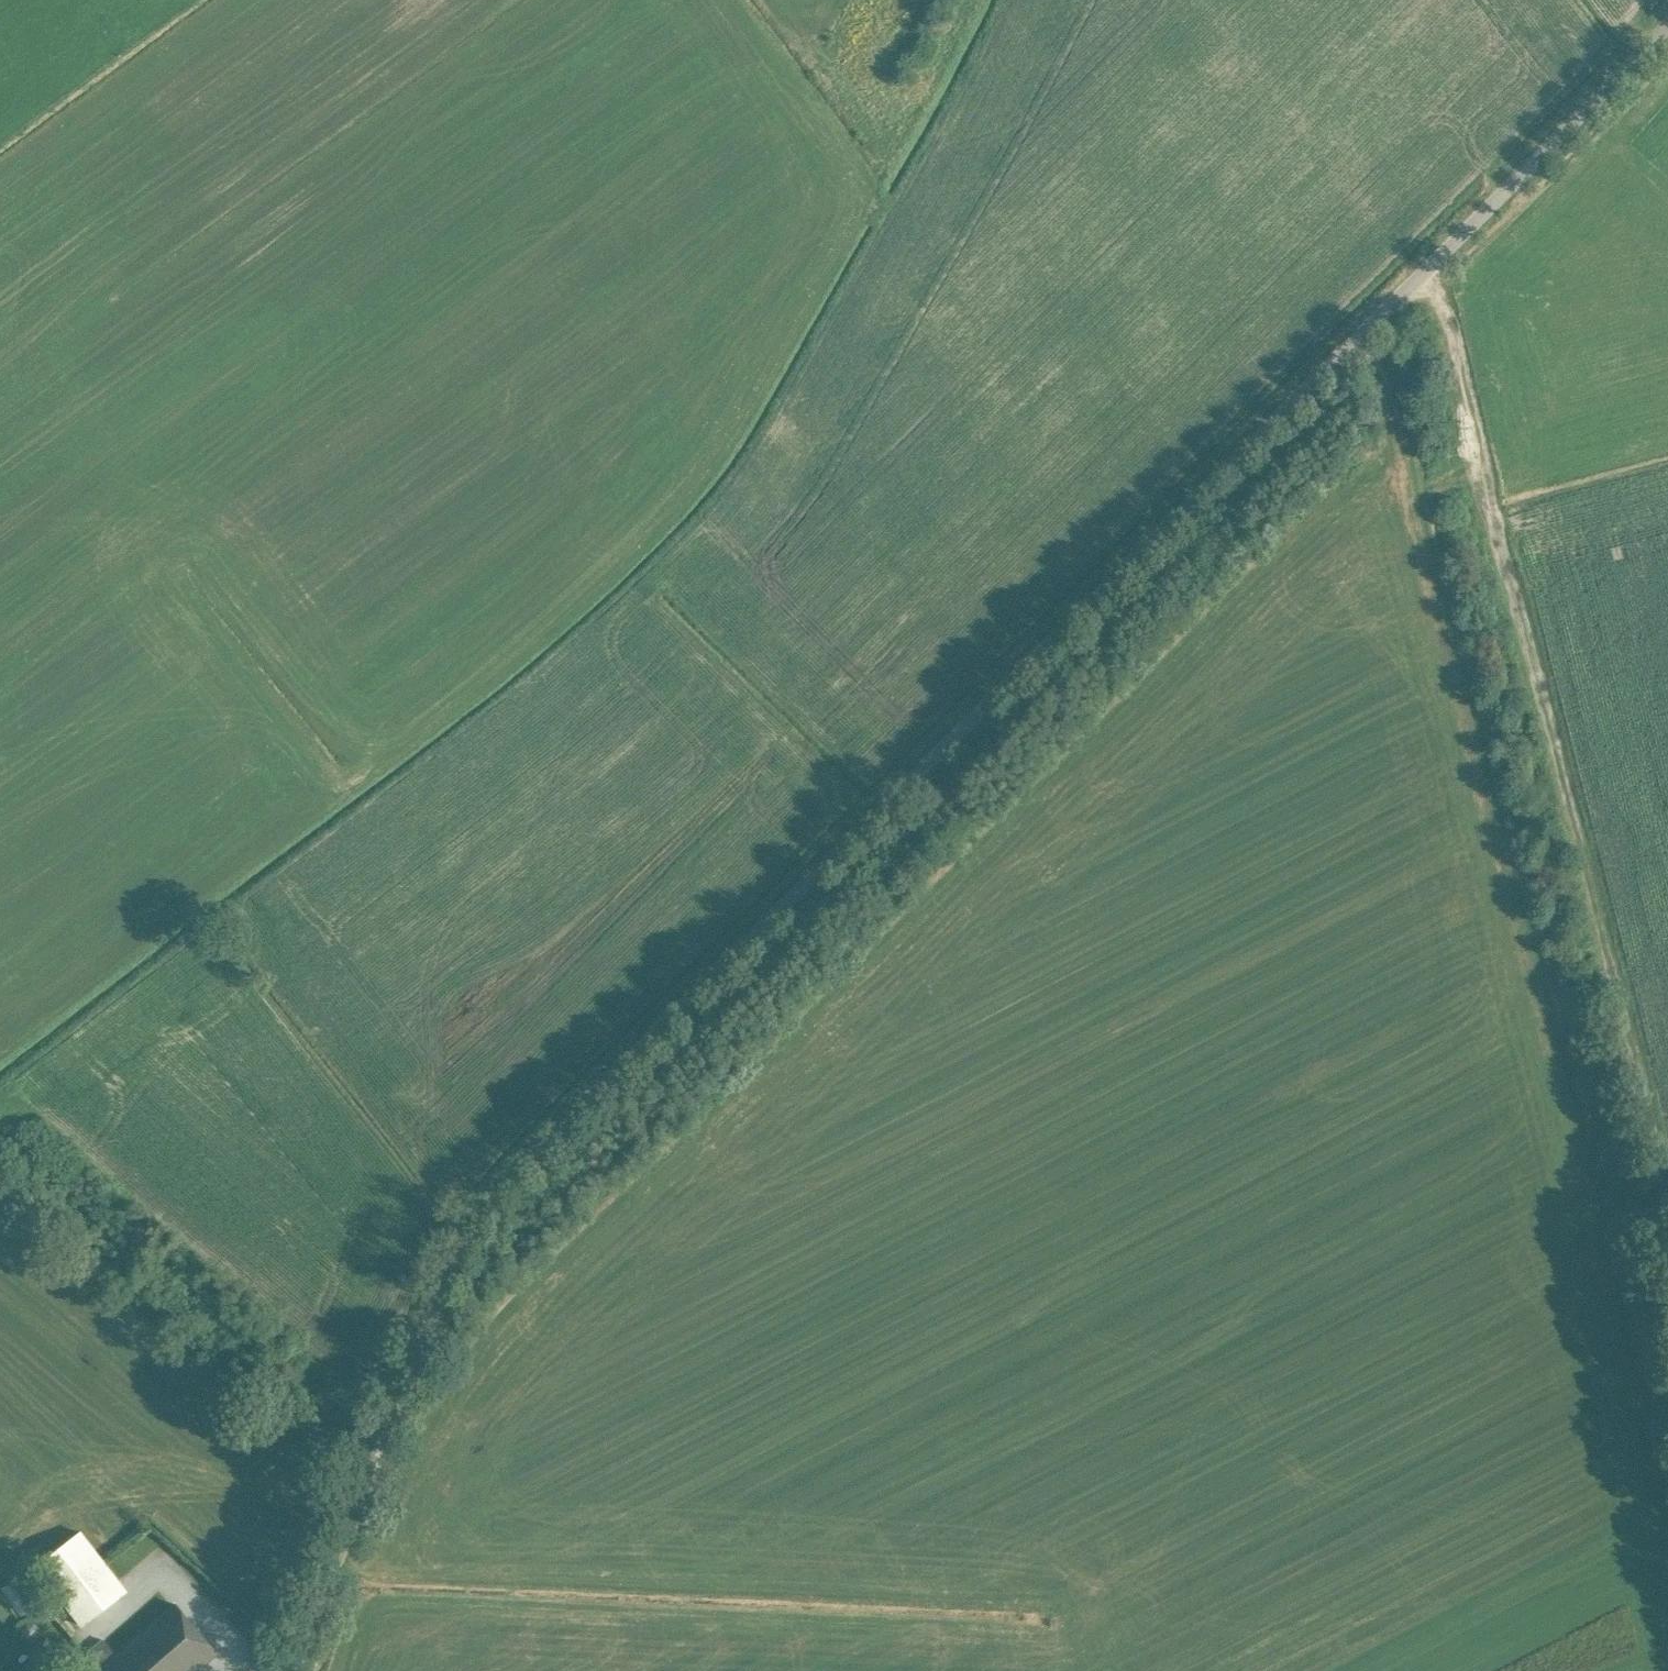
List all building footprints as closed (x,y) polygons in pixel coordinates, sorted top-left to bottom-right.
[(127,1588),(81,1529),(36,1566),(83,1625),(119,1594),(127,1588)] [(218,1651),(160,1585),(88,1648),(106,1670),(195,1670),(218,1651)]
